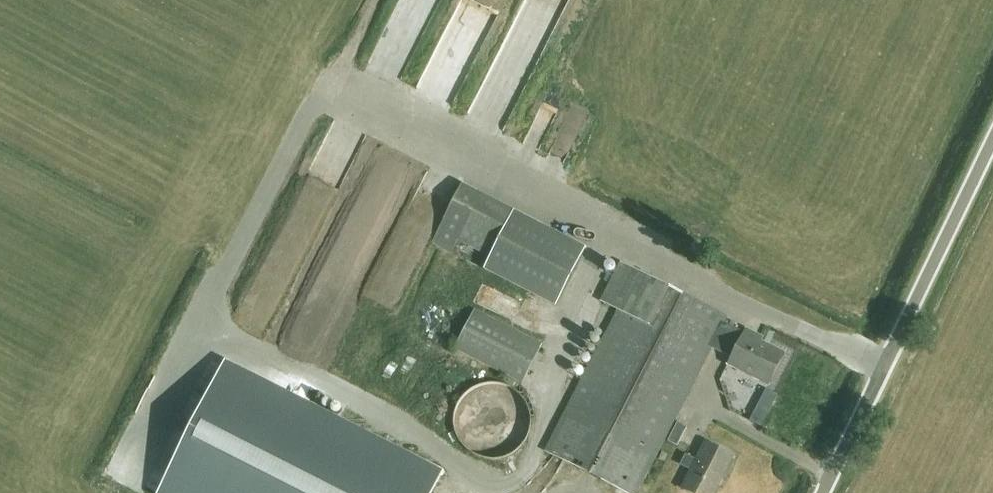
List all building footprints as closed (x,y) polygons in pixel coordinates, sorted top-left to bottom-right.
[(233,164),(241,146),(231,141),(222,159),(233,164)] [(556,306),(586,248),(463,184),(432,242),(452,252),(458,240),(490,257),(484,269),(556,306)] [(619,309),(616,314),(611,311),(601,331),(607,333),(547,450),(630,492),(637,492),(712,347),(725,321),(727,317),(621,262),(602,300),(619,309)] [(541,344),(475,310),(456,347),(522,381),(541,344)] [(744,331),(725,321),(712,347),(731,357),(727,364),(767,385),(784,353),(764,342),(766,338),(746,328),(744,331)] [(440,475),(225,366),(160,492),(431,492),(440,475)] [(318,392),(336,396),(339,385),(321,381),(318,392)] [(493,382),(486,383),(480,385),(474,388),(466,393),(462,399),(458,404),(456,411),(454,420),(455,427),(457,433),(461,442),(465,447),(471,452),(476,455),(486,458),(492,459),(499,458),(509,455),(514,452),(519,448),(524,442),(527,437),(529,430),(531,420),(530,414),(527,404),(524,399),(519,394),(514,389),(509,386),(502,384),(493,382)] [(768,412),(757,406),(750,421),(760,426),(768,412)] [(678,445),(688,426),(678,421),(668,440),(678,445)] [(683,489),(692,492),(714,492),(733,455),(707,442),(698,460),(686,454),(680,465),(692,471),(683,489)]
